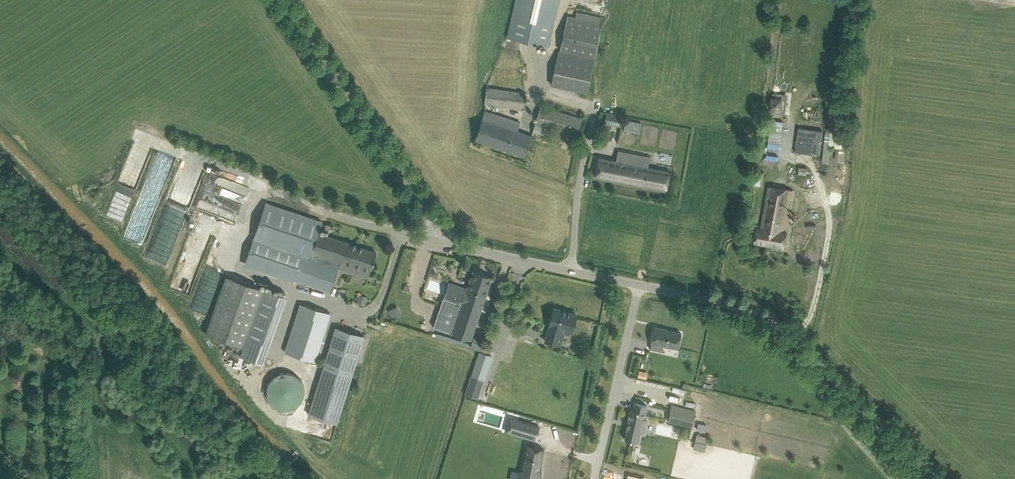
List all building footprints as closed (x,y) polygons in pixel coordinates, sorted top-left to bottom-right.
[(512,17),(507,37),(548,47),(559,0),(516,0),(512,17)] [(597,10),(596,14),(602,15),(604,0),(585,0),(584,9),(597,10)] [(552,85),(587,92),(603,18),(577,13),(576,18),(567,16),(552,85)] [(485,103),(495,104),(524,109),(526,93),(497,89),(487,87),(485,103)] [(770,112),(784,114),(787,95),(772,93),(770,112)] [(541,106),(535,123),(533,131),(550,136),(553,128),(576,135),(582,118),(541,106)] [(482,119),(478,130),(475,140),(525,156),(528,146),(532,136),(518,131),(520,122),(504,117),(502,125),(482,119)] [(835,161),(844,162),(848,130),(839,128),(839,131),(826,129),(824,147),(829,148),(829,146),(837,147),(835,161)] [(598,158),(596,167),(595,177),(665,191),(667,181),(669,171),(648,167),(649,158),(620,153),(619,161),(598,158)] [(798,174),(806,175),(807,168),(799,167),(798,174)] [(757,228),(756,232),(755,242),(784,247),(787,232),(782,232),(789,189),(769,186),(762,229),(757,228)] [(828,198),(840,198),(840,187),(830,187),(830,191),(828,191),(828,198)] [(352,265),(370,271),(377,252),(318,233),(322,222),(266,203),(245,266),(330,292),(338,268),(350,272),(352,265)] [(368,277),(370,271),(352,265),(350,272),(368,277)] [(435,323),(433,327),(443,330),(452,333),(471,339),(489,286),(492,277),(473,271),(467,289),(458,286),(454,296),(452,301),(449,300),(443,298),(435,323)] [(203,332),(243,347),(264,289),(225,274),(203,332)] [(443,279),(429,275),(425,288),(439,292),(443,279)] [(286,298),(265,289),(256,314),(247,339),(241,356),(262,364),(264,358),(286,298)] [(359,294),(357,302),(365,305),(368,297),(359,294)] [(290,337),(285,352),(315,362),(329,318),(330,313),(301,304),(298,310),(290,337)] [(399,306),(389,308),(391,318),(401,316),(399,306)] [(570,332),(572,332),(577,315),(554,308),(549,325),(550,326),(545,341),(558,345),(561,332),(569,334),(570,332)] [(669,329),(654,326),(650,342),(678,348),(681,333),(669,330),(669,329)] [(309,415),(337,423),(364,336),(337,328),(309,415)] [(470,346),(481,350),(485,339),(474,335),(470,346)] [(480,351),(472,375),(480,377),(488,354),(480,351)] [(646,378),(647,372),(639,370),(637,376),(646,378)] [(267,390),(267,391),(267,393),(267,395),(267,396),(268,398),(268,399),(269,401),(270,402),(271,403),(272,405),(273,406),(275,407),(276,408),(278,408),(279,409),(281,409),(282,410),(284,410),(286,410),(287,410),(289,410),(290,409),(292,409),(293,408),(295,408),(296,407),(298,406),(299,405),(300,403),(301,402),(302,401),(303,399),(303,398),(304,396),(304,394),(304,393),(304,391),(304,390),(304,388),(304,386),(303,385),(303,383),(302,382),(301,380),(300,379),(299,378),(298,377),(296,376),(295,375),(293,374),(292,374),(290,373),(289,373),(287,372),(286,372),(284,372),(282,373),(281,373),(279,374),(278,374),(276,375),(275,376),(273,377),(272,378),(271,379),(270,380),(269,382),(268,383),(268,385),(267,386),(267,388),(267,390)] [(465,395),(479,399),(485,380),(471,375),(465,395)] [(635,403),(633,410),(631,409),(627,423),(628,423),(625,439),(638,442),(640,433),(644,434),(647,420),(644,419),(647,405),(635,403)] [(504,434),(511,413),(487,405),(480,426),(504,434)] [(672,405),(668,421),(692,426),(696,411),(672,405)] [(518,420),(514,433),(535,439),(539,426),(518,420)] [(518,478),(540,478),(541,471),(540,471),(544,449),(526,445),(521,470),(520,470),(518,478)]
